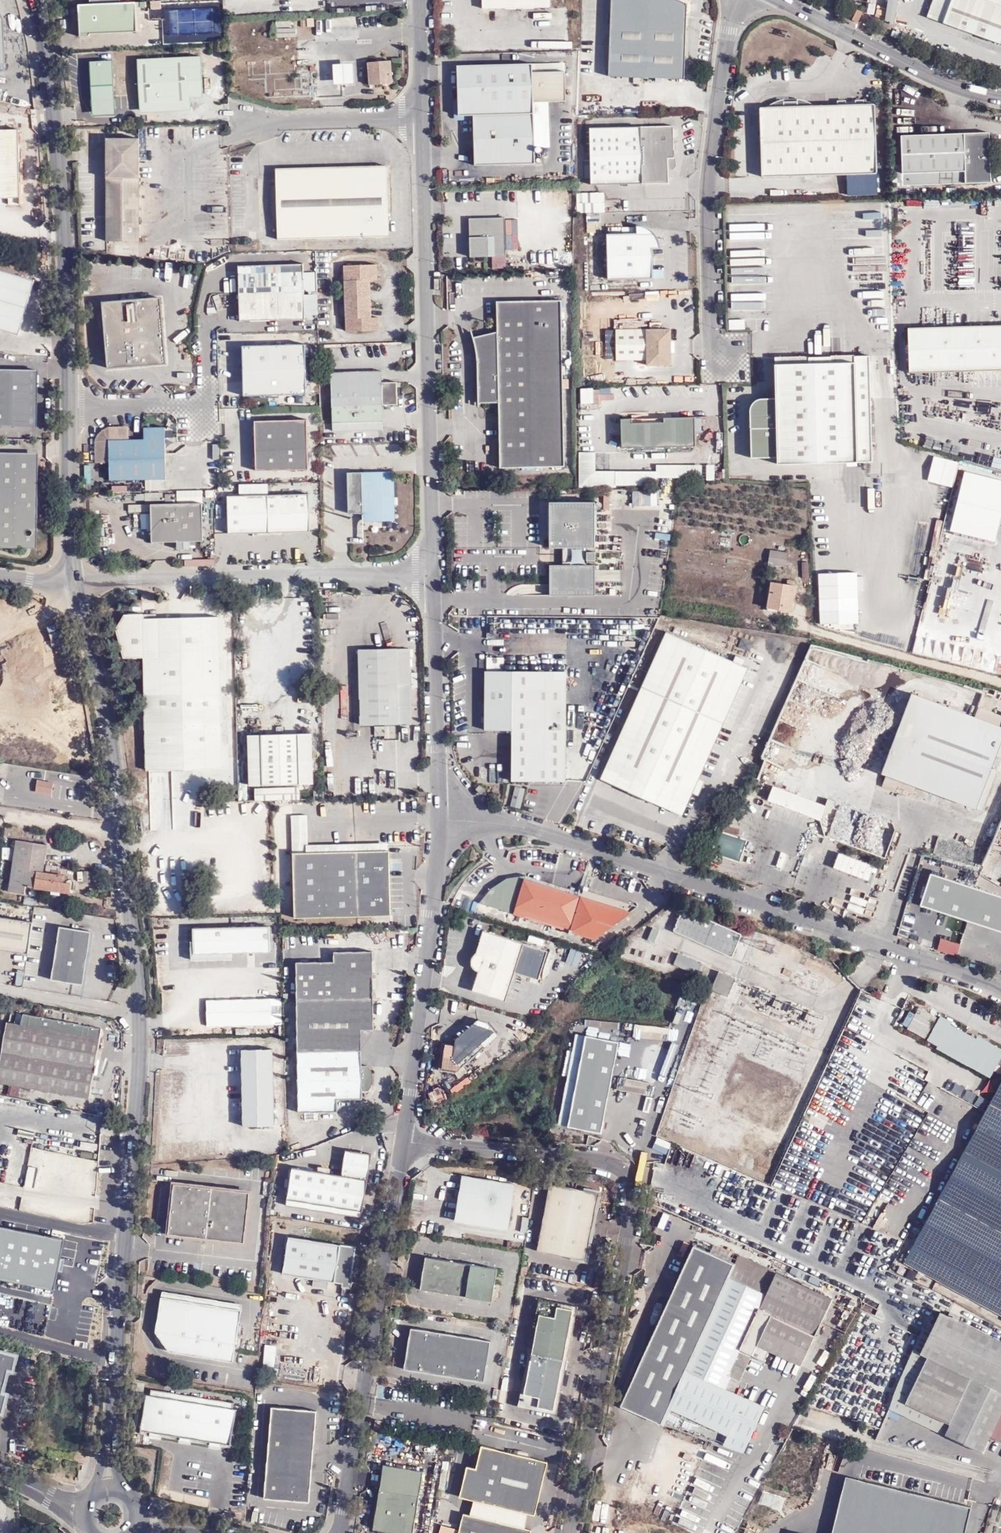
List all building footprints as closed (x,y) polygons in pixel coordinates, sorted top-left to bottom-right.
[(483,9),(550,7),(550,0),(482,0),(483,9)] [(608,77),(685,79),(687,14),(691,12),(691,5),(691,4),(689,0),(688,0),(611,0),(608,77)] [(874,8),(873,19),(900,20),(901,7),(896,7),(896,0),(887,0),(887,8),(874,8)] [(927,17),(1000,44),(1000,0),(933,0),(927,17)] [(90,4),(78,5),(80,37),(88,37),(91,34),(137,32),(136,2),(133,2),(90,4)] [(856,9),(854,18),(861,20),(863,11),(856,9)] [(276,38),(296,37),(296,28),(276,29),(276,38)] [(141,111),(192,108),(191,96),(204,95),(202,58),(138,61),(141,111)] [(75,63),(78,108),(128,105),(125,60),(75,63)] [(368,62),(369,85),(393,83),(391,61),(368,62)] [(533,72),(565,71),(565,62),(533,63),(533,72)] [(333,64),(334,84),(355,83),(354,63),(333,64)] [(473,116),(474,136),(535,134),(533,72),(533,63),(457,66),(458,116),(473,116)] [(533,72),(534,101),(566,100),(565,71),(533,72)] [(778,107),(759,108),(761,177),(847,175),(848,195),(877,194),(874,104),(778,107)] [(590,128),(591,185),(669,183),(668,159),(675,158),(674,126),(590,128)] [(0,130),(0,197),(17,197),(18,130),(0,130)] [(901,136),(902,165),(891,165),(892,186),(991,183),(989,133),(901,136)] [(535,134),(474,136),(475,166),(536,164),(535,134)] [(139,241),(139,139),(107,139),(107,241),(139,241)] [(387,167),(276,170),(278,238),(389,235),(387,167)] [(911,200),(911,212),(926,212),(926,200),(911,200)] [(469,219),(470,257),(506,257),(505,218),(469,219)] [(661,247),(660,242),(659,239),(656,236),(654,232),(650,230),(647,228),(643,226),(639,226),(637,226),(637,234),(607,235),(609,280),(653,278),(653,248),(661,248),(661,247)] [(239,293),(304,291),(304,272),(303,264),(239,266),(239,293)] [(377,330),(377,317),(370,317),(369,277),(376,277),(376,264),(344,265),(344,330),(377,330)] [(35,281),(0,271),(0,331),(19,336),(35,281)] [(304,272),(304,291),(316,291),(316,271),(304,272)] [(240,321),(305,319),(304,291),(239,293),(240,321)] [(166,364),(161,298),(103,303),(109,368),(166,364)] [(565,467),(561,300),(496,301),(497,332),(473,337),(474,340),(476,346),(477,351),(477,356),(478,403),(498,403),(500,468),(565,467)] [(730,319),(730,328),(746,328),(745,318),(730,319)] [(908,328),(909,373),(1000,370),(1000,325),(908,328)] [(672,366),(671,329),(616,330),(617,360),(647,360),(647,366),(672,366)] [(306,344),(242,346),(243,396),(307,395),(306,344)] [(874,461),(870,356),(854,356),(855,362),(775,365),(776,398),(762,399),(759,399),(757,400),(755,402),(753,403),(752,406),(750,409),(750,411),(752,458),(778,458),(778,464),(874,461)] [(384,431),(383,404),(399,404),(398,391),(398,381),(382,381),(382,370),(331,372),(332,432),(384,431)] [(0,371),(0,427),(36,427),(36,371),(0,371)] [(580,388),(581,403),(601,402),(600,387),(580,388)] [(696,446),(695,417),(664,418),(664,423),(633,423),(632,419),(621,419),(622,448),(696,446)] [(309,470),(307,419),(255,421),(256,471),(309,470)] [(112,427),(104,429),(98,433),(94,441),(95,463),(108,463),(109,481),(165,480),(164,428),(143,428),(143,439),(129,440),(129,426),(112,427)] [(596,453),(579,453),(579,488),(617,488),(617,471),(595,471),(596,453)] [(959,462),(934,456),(927,482),(952,488),(959,462)] [(39,458),(0,457),(0,548),(37,549),(39,458)] [(657,471),(617,471),(617,488),(660,488),(660,481),(714,481),(714,465),(657,465),(657,471)] [(395,471),(348,472),(349,512),(364,512),(364,522),(396,521),(395,479),(395,471)] [(651,490),(640,490),(640,508),(651,507),(651,490)] [(311,532),(309,494),(228,497),(229,535),(281,533),(311,532)] [(595,502),(550,503),(551,547),(562,547),(563,565),(550,565),(551,595),(595,595),(595,571),(588,571),(587,566),(596,566),(596,552),(587,552),(588,548),(595,548),(595,502)] [(203,503),(151,504),(152,542),(177,542),(177,550),(191,549),(190,542),(203,541),(203,503)] [(976,562),(985,527),(947,518),(939,553),(976,562)] [(767,565),(786,567),(788,553),(770,550),(767,565)] [(817,571),(817,625),(857,624),(856,571),(817,571)] [(771,582),(767,608),(791,612),(796,586),(794,586),(795,581),(787,580),(787,584),(771,582)] [(141,618),(123,618),(115,632),(123,661),(143,661),(145,772),(221,772),(218,620),(142,623),(141,618)] [(765,622),(753,618),(751,624),(763,628),(765,622)] [(683,816),(748,669),(666,632),(600,779),(683,816)] [(360,726),(411,725),(410,687),(410,648),(395,649),(358,650),(360,726)] [(566,744),(567,672),(485,672),(485,730),(512,730),(512,780),(530,781),(566,781),(566,744)] [(881,775),(975,810),(995,758),(1000,761),(1000,727),(912,694),(881,775)] [(311,786),(309,736),(247,738),(249,789),(311,786)] [(699,794),(705,780),(700,778),(695,792),(699,794)] [(52,783),(36,781),(35,791),(51,793),(52,783)] [(508,784),(505,806),(522,808),(525,786),(508,784)] [(825,805),(773,787),(768,801),(820,820),(825,805)] [(297,790),(253,791),(253,804),(273,804),(298,801),(297,790)] [(294,853),(390,851),(390,842),(308,844),(307,815),(293,816),(294,853)] [(53,893),(62,894),(68,895),(72,893),(72,884),(67,883),(66,886),(62,885),(62,881),(60,880),(59,876),(41,873),(45,846),(16,841),(7,893),(25,896),(26,889),(53,893)] [(295,917),(393,914),(391,850),(390,851),(294,853),(295,917)] [(875,866),(838,854),(833,871),(869,883),(875,866)] [(931,875),(920,907),(966,922),(1000,934),(1000,898),(931,875)] [(583,889),(581,897),(525,879),(526,876),(507,878),(491,889),(480,903),(595,940),(637,906),(583,889)] [(61,901),(62,894),(53,893),(52,900),(61,901)] [(822,903),(824,911),(834,909),(832,901),(822,903)] [(738,935),(680,910),(669,933),(729,957),(738,935)] [(31,923),(0,918),(0,950),(26,954),(31,923)] [(92,933),(61,927),(52,981),(84,986),(92,933)] [(650,943),(656,931),(649,928),(643,940),(650,943)] [(268,954),(267,929),(192,931),(192,956),(268,954)] [(514,975),(523,945),(483,932),(476,953),(471,957),(470,964),(473,969),(477,972),(472,991),(505,1001),(514,975)] [(547,952),(523,945),(514,975),(538,982),(547,952)] [(373,951),(335,951),(335,961),(298,962),(300,1051),(362,1049),(362,1029),(374,1029),(373,951)] [(697,963),(674,953),(669,965),(692,974),(697,963)] [(22,985),(23,970),(16,969),(14,984),(22,985)] [(736,977),(719,970),(712,987),(729,994),(736,977)] [(270,994),(277,993),(276,978),(269,978),(270,994)] [(917,1005),(913,1013),(906,1010),(898,1024),(923,1038),(936,1015),(917,1005)] [(0,1057),(0,1079),(92,1094),(102,1024),(22,1011),(20,1020),(6,1018),(0,1057)] [(280,1031),(280,1012),(251,1012),(251,1031),(280,1031)] [(946,1023),(935,1018),(923,1041),(933,1047),(933,1051),(986,1079),(1000,1051),(974,1038),(972,1040),(945,1027),(946,1023)] [(452,1073),(491,1038),(479,1025),(469,1024),(449,1042),(448,1048),(436,1045),(432,1073),(450,1075),(452,1073)] [(619,1043),(575,1034),(558,1127),(601,1136),(619,1043)] [(362,1049),(300,1051),(301,1110),(339,1109),(339,1098),(364,1097),(364,1091),(368,1091),(372,1086),(374,1080),(372,1071),(367,1065),(363,1065),(362,1049)] [(270,1050),(239,1052),(240,1128),(271,1127),(270,1050)] [(932,1204),(927,1201),(913,1225),(919,1229),(903,1261),(1000,1313),(1000,1076),(932,1204)] [(11,1095),(19,1095),(19,1086),(11,1085),(11,1095)] [(361,1215),(372,1152),(346,1148),(342,1173),(293,1165),(287,1202),(361,1215)] [(35,1173),(26,1171),(24,1187),(33,1189),(33,1186),(35,1173)] [(35,1171),(35,1173),(33,1186),(40,1187),(43,1172),(35,1171)] [(455,1219),(459,1220),(466,1174),(463,1174),(455,1219)] [(466,1174),(459,1220),(509,1228),(516,1182),(466,1174)] [(600,1191),(550,1181),(537,1249),(586,1259),(600,1191)] [(250,1190),(174,1182),(169,1232),(245,1241),(250,1190)] [(59,1268),(66,1228),(0,1215),(0,1256),(31,1262),(48,1265),(59,1268)] [(353,1249),(286,1239),(280,1274),(347,1285),(353,1249)] [(798,1365),(829,1298),(739,1256),(736,1262),(695,1243),(621,1403),(663,1423),(661,1426),(740,1454),(762,1407),(721,1389),(728,1374),(739,1379),(749,1356),(760,1361),(766,1350),(798,1365)] [(497,1266),(426,1255),(421,1287),(492,1298),(497,1266)] [(0,1256),(0,1266),(29,1272),(31,1262),(0,1256)] [(69,1270),(59,1268),(48,1265),(45,1277),(55,1279),(55,1283),(66,1285),(69,1270)] [(242,1306),(161,1292),(154,1335),(169,1354),(232,1364),(242,1306)] [(9,1302),(11,1297),(0,1293),(0,1299),(9,1302)] [(557,1412),(578,1304),(539,1297),(519,1404),(557,1412)] [(919,1331),(896,1386),(910,1392),(905,1404),(942,1420),(936,1431),(983,1451),(990,1435),(1000,1440),(1000,1342),(937,1315),(931,1328),(927,1326),(924,1333),(919,1331)] [(410,1368),(418,1326),(412,1325),(405,1367),(410,1368)] [(491,1338),(418,1326),(410,1368),(485,1380),(491,1338)] [(276,1365),(276,1345),(264,1345),(264,1365),(276,1365)] [(0,1352),(0,1413),(3,1414),(8,1395),(3,1394),(9,1370),(14,1371),(17,1356),(0,1352)] [(896,1386),(886,1409),(936,1431),(942,1420),(905,1404),(910,1392),(896,1386)] [(150,1389),(149,1397),(229,1411),(231,1404),(150,1389)] [(149,1397),(145,1396),(139,1431),(229,1447),(235,1411),(229,1411),(149,1397)] [(309,1500),(316,1418),(309,1418),(307,1415),(307,1408),(272,1405),(265,1497),(309,1500)] [(316,1418),(317,1408),(307,1408),(307,1415),(309,1418),(316,1418)] [(382,1418),(375,1417),(373,1426),(380,1427),(382,1418)] [(460,1496),(473,1500),(528,1513),(535,1514),(548,1459),(481,1444),(476,1466),(467,1464),(460,1496)] [(772,1464),(778,1453),(771,1450),(764,1462),(772,1464)] [(409,1532),(413,1532),(423,1469),(384,1463),(373,1527),(409,1532)] [(969,1504),(845,1472),(829,1532),(962,1532),(969,1504)] [(524,1531),(528,1513),(473,1500),(469,1518),(524,1531)] [(530,1532),(524,1531),(469,1518),(463,1516),(459,1532),(529,1532),(530,1532)]
